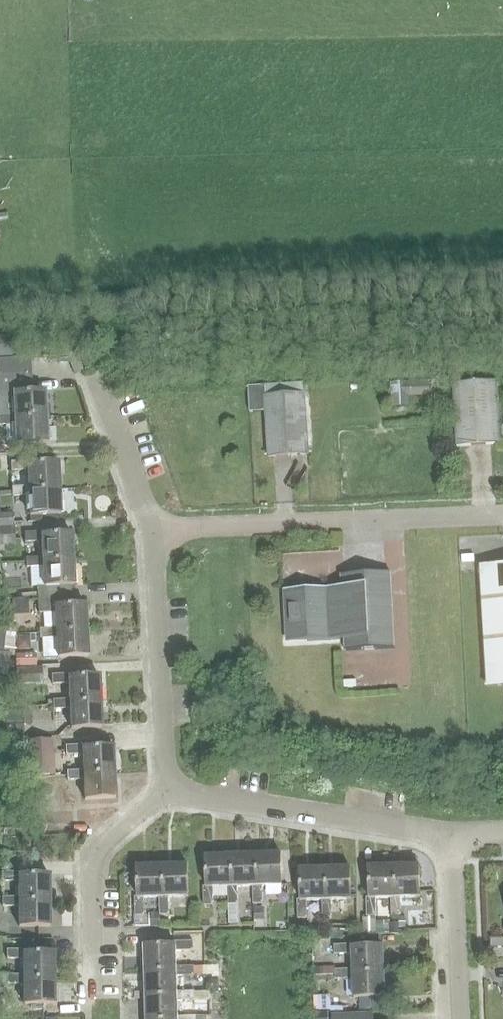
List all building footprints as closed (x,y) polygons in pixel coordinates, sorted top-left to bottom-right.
[(10,336),(0,336),(0,357),(10,357),(10,336)] [(35,339),(35,352),(49,351),(48,338),(35,339)] [(44,391),(28,392),(27,372),(0,373),(0,416),(14,415),(15,419),(46,417),(44,391)] [(407,384),(407,382),(388,383),(389,407),(407,406),(407,396),(430,395),(429,383),(407,384)] [(457,447),(500,444),(496,382),(453,384),(457,447)] [(305,395),(302,395),(301,384),(248,387),(250,412),(266,411),(268,457),(308,454),(305,395)] [(46,417),(15,419),(14,415),(0,416),(0,425),(15,424),(16,444),(47,443),(46,417)] [(29,490),(59,488),(58,462),(28,464),(28,461),(11,462),(11,471),(28,470),(28,486),(29,490)] [(61,514),(59,488),(29,490),(28,486),(12,487),(12,496),(29,495),(30,516),(61,514)] [(12,526),(12,513),(0,513),(0,527),(12,526)] [(0,527),(0,545),(13,544),(12,526),(0,527)] [(72,533),(62,534),(42,535),(42,532),(24,533),(25,542),(41,541),(42,557),(42,561),(73,559),(72,533)] [(74,585),(73,559),(42,561),(42,557),(26,558),(26,567),(43,566),(44,586),(37,586),(38,597),(68,595),(67,585),(74,585)] [(480,566),(487,687),(502,686),(502,565),(480,566)] [(284,590),(286,642),(344,639),(345,651),(394,649),(390,572),(341,575),(341,587),(284,590)] [(85,604),(68,605),(68,595),(38,597),(38,613),(55,612),(56,628),(56,632),(87,630),(85,604)] [(27,615),(26,598),(10,599),(11,616),(27,615)] [(8,677),(10,657),(14,657),(17,628),(14,628),(0,627),(0,676),(8,677)] [(88,656),(87,630),(56,632),(56,628),(39,629),(40,638),(56,637),(57,658),(88,656)] [(27,650),(26,637),(16,637),(17,650),(27,650)] [(35,654),(15,654),(15,667),(36,666),(35,654)] [(41,683),(40,667),(14,669),(15,685),(41,683)] [(69,703),(100,701),(99,675),(69,677),(69,674),(51,675),(52,684),(68,683),(69,699),(69,703)] [(102,727),(100,701),(69,703),(69,699),(53,700),(53,709),(70,709),(71,729),(102,727)] [(28,777),(55,776),(53,739),(26,741),(28,777)] [(83,774),(114,772),(113,747),(83,748),(83,745),(65,746),(66,755),(82,754),(83,770),(83,774)] [(115,798),(114,772),(83,774),(83,770),(67,771),(67,780),(83,779),(84,800),(115,798)] [(262,886),(282,885),(281,854),(256,855),(257,886),(253,886),(253,904),(263,904),(262,886)] [(237,887),(253,886),(257,886),(256,855),(231,856),(232,887),(228,887),(229,905),(238,904),(237,887)] [(213,887),(228,887),(232,887),(231,856),(205,856),(206,887),(203,887),(204,905),(213,905),(213,887)] [(169,897),(189,897),(188,865),(162,866),(163,897),(160,898),(160,915),(170,915),(169,897)] [(144,898),(160,898),(163,897),(162,866),(137,867),(138,897),(135,897),(135,916),(145,916),(144,898)] [(375,898),(391,898),(395,898),(394,866),(368,867),(369,898),(366,898),(367,916),(376,916),(375,898)] [(400,898),(420,897),(419,866),(394,866),(395,898),(391,898),(392,916),(401,915),(400,898)] [(332,900),(351,899),(350,868),(325,869),(326,900),(322,900),(323,918),(332,917),(332,900)] [(307,901),(322,900),(326,900),(325,869),(300,869),(300,900),(297,900),(298,918),(307,918),(307,901)] [(18,901),(49,901),(49,875),(19,875),(19,872),(2,872),(2,881),(18,881),(18,897),(18,901)] [(50,926),(49,901),(18,901),(18,897),(2,897),(2,907),(19,906),(19,927),(50,926)] [(263,920),(263,907),(253,908),(253,921),(263,920)] [(149,928),(160,928),(159,913),(149,914),(149,928)] [(376,917),(363,918),(363,935),(376,934),(376,929),(376,917)] [(398,925),(391,925),(391,936),(399,935),(398,925)] [(491,939),(491,957),(502,957),(502,939),(491,939)] [(177,970),(177,967),(177,951),(194,951),(193,941),(175,942),(175,945),(145,946),(145,971),(177,970)] [(353,973),(384,971),(383,946),(353,947),(353,944),(334,945),(334,954),(352,954),(352,969),(353,973)] [(23,979),(54,978),(54,952),(24,953),(24,950),(7,950),(7,959),(23,959),(23,975),(23,979)] [(178,995),(178,992),(177,976),(194,976),(194,966),(177,967),(177,970),(145,971),(146,996),(178,995)] [(204,966),(194,966),(194,976),(204,975),(204,966)] [(317,968),(313,968),(314,977),(315,976),(317,976),(334,976),(334,968),(317,968)] [(385,997),(384,971),(353,973),(352,969),(335,970),(335,979),(353,978),(354,998),(385,997)] [(54,1004),(54,978),(23,979),(23,975),(7,975),(7,984),(23,984),(23,1004),(54,1004)] [(208,991),(209,991),(210,991),(219,991),(218,980),(212,980),(208,985),(208,991)] [(178,1016),(178,1001),(195,1000),(195,991),(178,992),(178,995),(146,996),(147,1018),(178,1018),(178,1016)] [(318,1002),(318,1010),(330,1010),(330,998),(318,997),(318,1002)]
